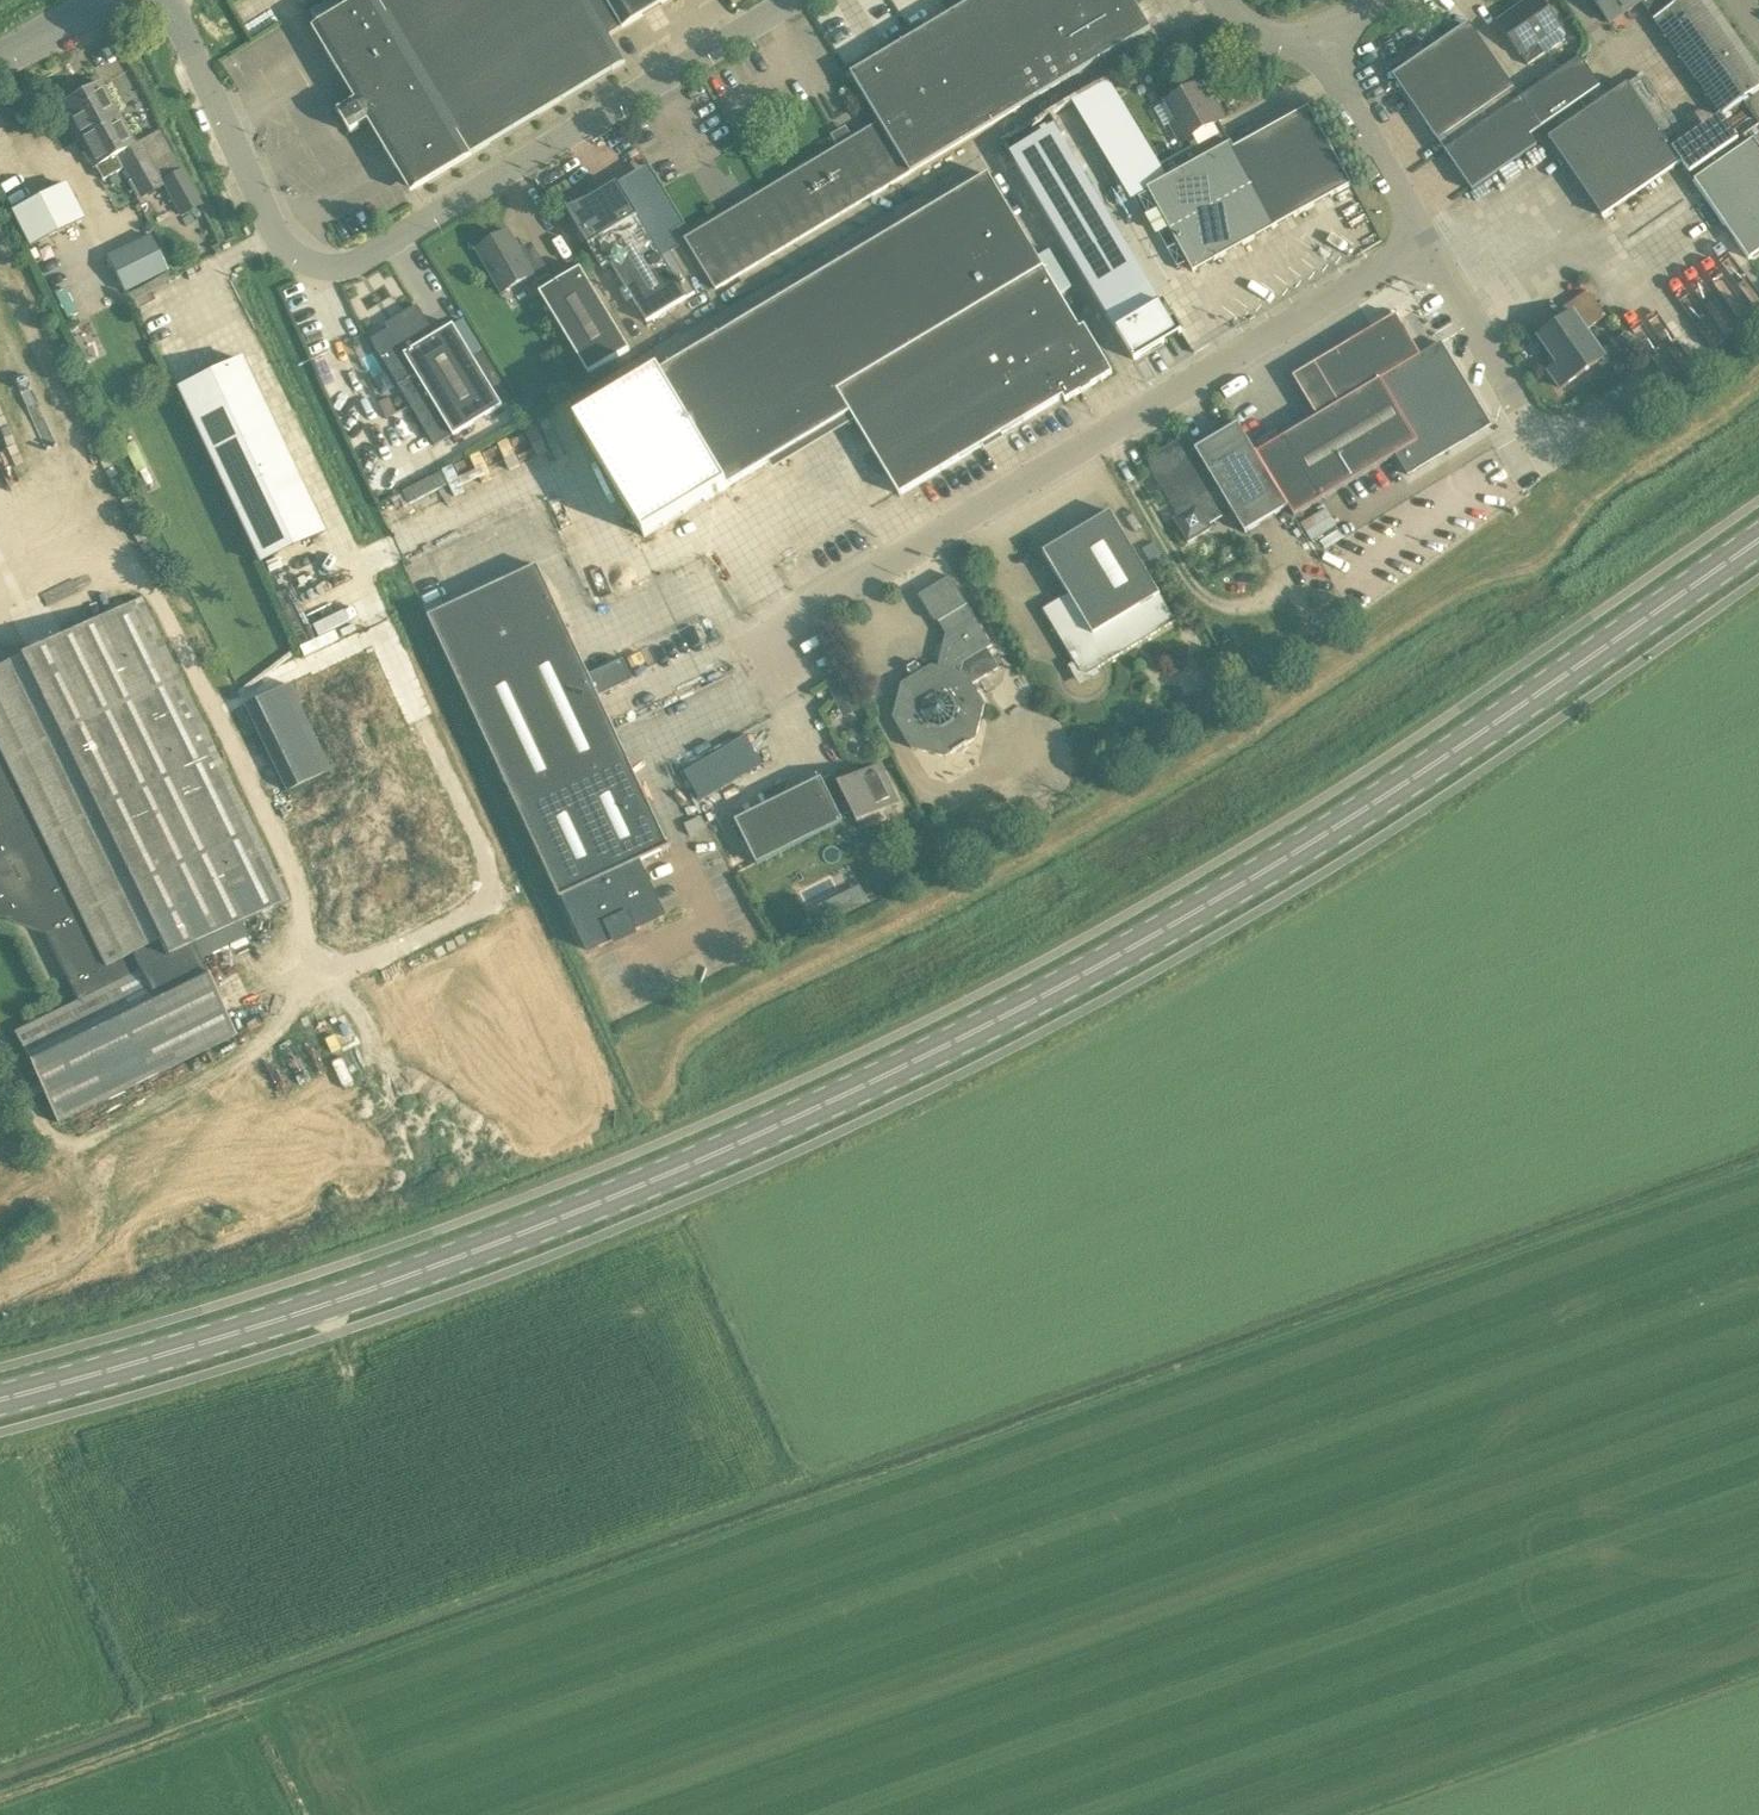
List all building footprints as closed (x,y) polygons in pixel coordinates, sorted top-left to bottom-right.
[(671,0),(366,0),(344,13),(318,29),(359,99),(336,113),(349,135),(372,121),(414,191),(626,63),(610,36),(671,0)] [(1149,29),(1135,4),(1132,0),(973,0),(849,73),(878,122),(849,139),(843,129),(831,135),(838,146),(683,239),(714,291),(1149,29)] [(1497,23),(1519,55),(1520,55),(1527,65),(1564,40),(1565,35),(1540,0),(1530,0),(1497,23)] [(1640,1),(1721,116),(1758,90),(1758,70),(1710,0),(1593,0),(1607,20),(1609,23),(1640,1)] [(1529,136),(1540,128),(1520,99),(1468,23),(1414,61),(1407,97),(1436,140),(1443,136),(1450,146),(1444,150),(1471,190),(1536,145),(1529,136)] [(1579,58),(1520,99),(1540,128),(1599,87),(1579,58)] [(1672,149),(1687,138),(1643,72),(1627,84),(1607,98),(1548,138),(1602,216),(1681,162),(1672,149)] [(132,145),(98,83),(78,94),(112,157),(114,156),(116,155),(140,199),(161,187),(137,143),(132,145)] [(1186,140),(1198,161),(1229,144),(1222,130),(1217,129),(1215,124),(1223,120),(1213,102),(1208,105),(1197,85),(1166,102),(1177,123),(1172,126),(1181,143),(1186,140)] [(93,167),(95,166),(102,180),(121,169),(114,156),(112,157),(78,94),(58,105),(93,167)] [(1229,144),(1198,161),(1137,195),(1176,267),(1186,261),(1193,273),(1350,186),(1307,107),(1233,149),(1229,144)] [(1737,140),(1720,115),(1687,138),(1672,149),(1681,162),(1688,173),(1737,140)] [(1008,146),(1094,311),(1141,287),(1054,122),(1008,146)] [(1758,251),(1758,149),(1753,139),(1694,180),(1748,259),(1758,251)] [(196,208),(202,205),(182,168),(160,181),(180,217),(196,208)] [(1084,327),(1079,330),(987,176),(659,372),(727,486),(849,413),(899,496),(1062,398),(1065,402),(1112,374),(1084,327)] [(82,218),(64,184),(11,211),(28,245),(82,218)] [(671,253),(663,258),(618,184),(570,213),(567,208),(566,208),(601,268),(608,264),(645,325),(696,294),(671,253)] [(507,233),(475,251),(501,295),(532,277),(536,284),(548,277),(534,252),(522,259),(507,233)] [(149,235),(106,257),(123,292),(167,270),(149,235)] [(579,271),(541,293),(587,377),(629,354),(579,271)] [(1585,331),(1606,316),(1588,290),(1557,312),(1562,319),(1538,336),(1557,364),(1548,370),(1561,388),(1604,358),(1585,331)] [(1183,330),(1165,301),(1118,329),(1136,359),(1183,330)] [(415,377),(452,438),(513,401),(483,351),(470,358),(451,327),(434,337),(416,307),(383,327),(386,332),(369,342),(397,388),(415,377)] [(1408,476),(1490,426),(1440,343),(1420,356),(1395,316),(1293,378),(1317,418),(1267,449),(1305,511),(1396,455),(1408,476)] [(241,359),(176,390),(257,563),(322,532),(241,359)] [(522,386),(523,410),(541,409),(540,384),(522,386)] [(351,426),(367,418),(352,391),(337,399),(351,426)] [(379,403),(386,419),(396,414),(389,399),(379,403)] [(1237,425),(1195,450),(1228,505),(1228,506),(1244,534),(1287,508),(1255,455),(1237,425)] [(1179,440),(1145,461),(1178,517),(1173,520),(1188,544),(1212,529),(1206,519),(1228,506),(1228,505),(1195,450),(1188,455),(1179,440)] [(1109,512),(1042,552),(1067,595),(1041,610),(1082,678),(1175,622),(1109,512)] [(638,864),(669,850),(537,567),(427,618),(560,901),(563,899),(589,953),(663,918),(638,864)] [(984,705),(972,684),(998,668),(987,649),(992,647),(950,577),(918,596),(933,622),(938,623),(945,636),(937,667),(932,666),(901,684),(892,719),(911,750),(945,758),(976,740),(984,705)] [(416,585),(425,606),(440,599),(431,578),(416,585)] [(139,599),(0,666),(0,757),(2,762),(0,763),(0,919),(44,934),(76,1002),(11,1034),(54,1124),(234,1036),(190,947),(286,901),(139,599)] [(589,674),(600,697),(633,682),(623,659),(589,674)] [(833,685),(847,714),(861,707),(848,679),(833,685)] [(242,705),(285,792),(330,770),(288,683),(242,705)] [(743,733),(680,769),(698,799),(760,763),(743,733)] [(757,866),(842,823),(840,819),(851,814),(857,825),(897,805),(878,766),(852,779),(849,773),(836,779),(834,775),(822,781),(821,780),(735,822),(757,866)] [(788,796),(782,785),(763,794),(768,806),(788,796)] [(805,913),(814,931),(838,919),(829,902),(805,913)]
